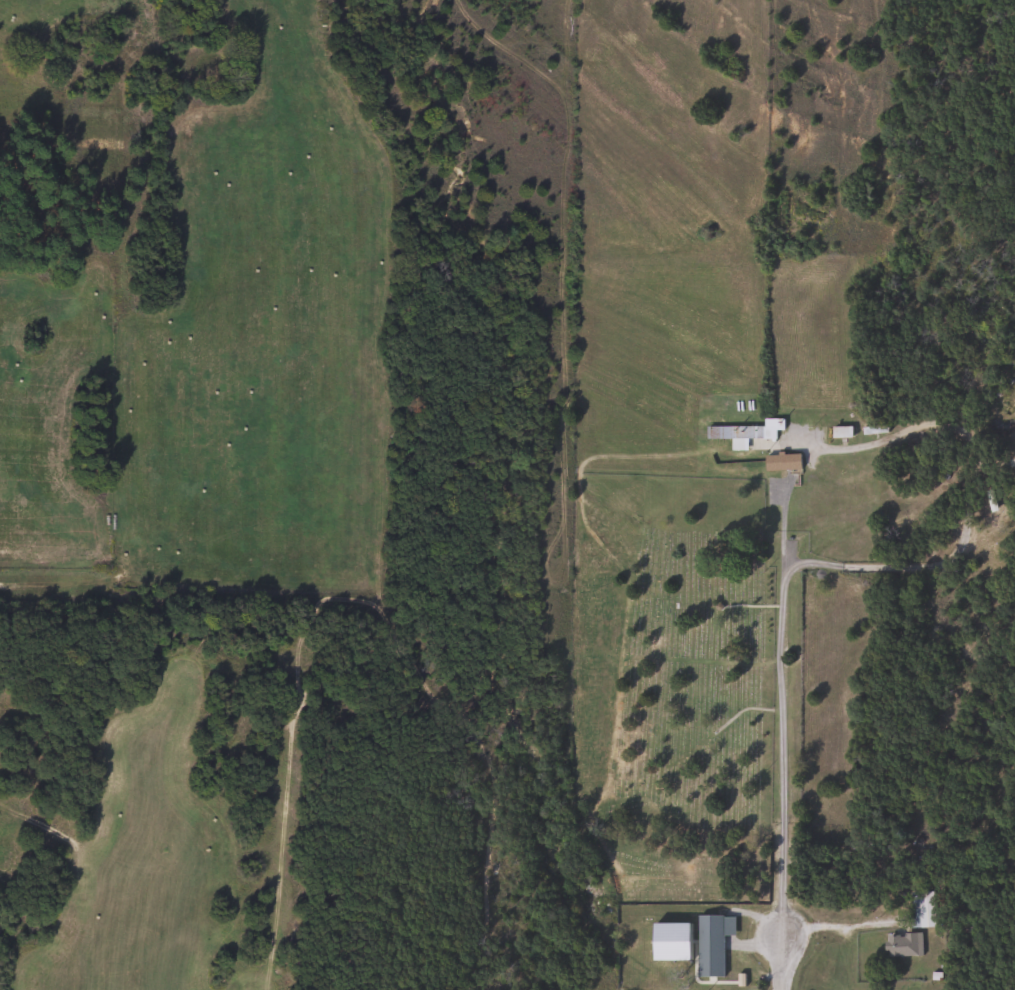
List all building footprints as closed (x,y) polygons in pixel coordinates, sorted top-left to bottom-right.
[(763,427),(763,419),(774,419),(774,439),(741,439),(741,450),(730,449),(730,439),(704,439),(704,426),(763,427)] [(763,455),(799,455),(799,470),(763,470),(763,455)] [(909,926),(909,891),(932,891),(932,926),(909,926)] [(696,976),(695,915),(732,915),(732,935),(721,935),(721,976),(696,976)] [(919,956),(883,956),(883,933),(919,933),(919,956)]
